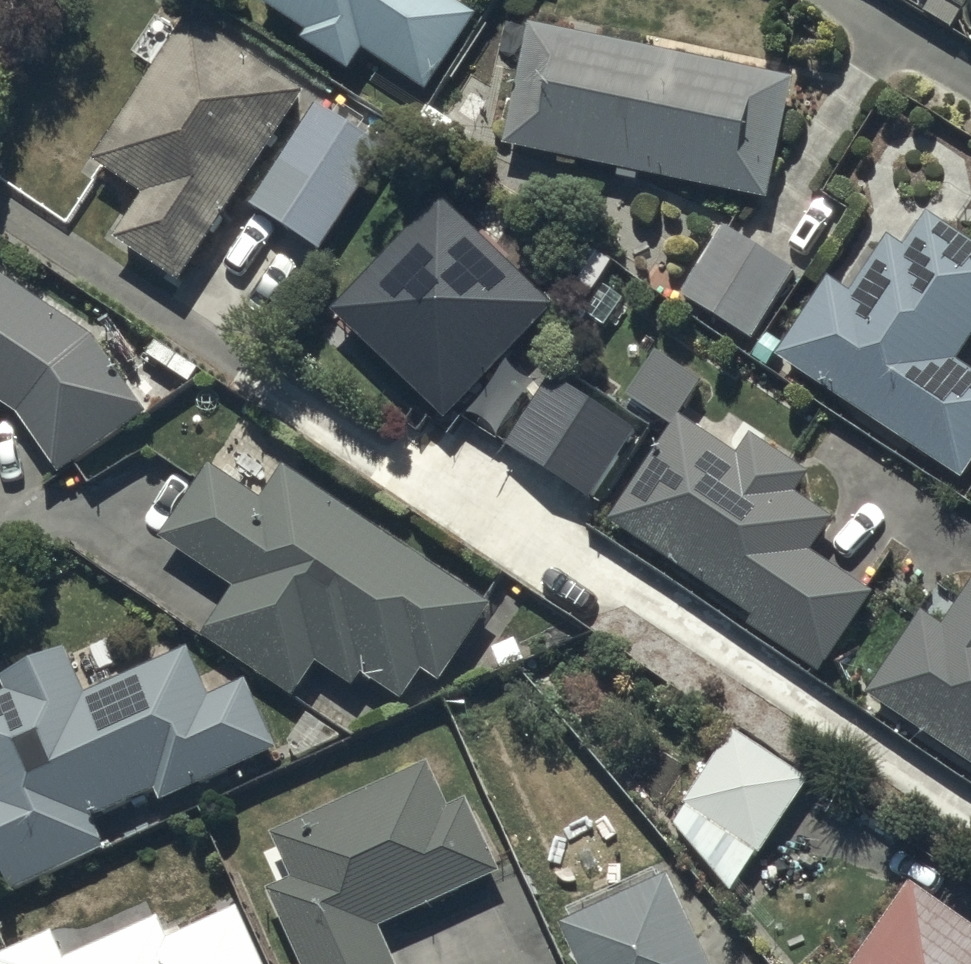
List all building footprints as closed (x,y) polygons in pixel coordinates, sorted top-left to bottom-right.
[(365,44),(430,87),(480,10),(466,0),(273,0),(309,24),(304,32),(353,64),(365,44)] [(925,6),(970,33),(970,2),(967,0),(929,0),(925,6)] [(181,275),(306,85),(193,10),(96,156),(144,188),(115,232),(181,275)] [(505,139),(620,162),(618,171),(640,175),(641,166),(772,192),(796,71),(529,18),(505,139)] [(256,200),(324,241),(387,137),(319,96),(256,200)] [(448,412),(556,299),(441,191),(334,304),(448,412)] [(777,351),(965,474),(970,465),(970,361),(961,354),(970,339),(970,233),(930,206),(907,242),(891,232),(853,290),(828,273),(777,351)] [(723,218),(679,289),(754,336),(798,265),(723,218)] [(2,394),(18,405),(64,474),(152,414),(99,332),(0,265),(0,397),(2,394)] [(674,421),(612,515),(755,610),(749,620),(822,668),(876,587),(812,544),(834,511),(796,486),(809,465),(754,429),(740,449),(681,410),(705,375),(659,344),(629,390),(674,421)] [(592,495),(636,423),(549,370),(506,441),(592,495)] [(496,598),(285,459),(263,493),(212,459),(162,533),(234,580),(203,627),(297,689),(305,677),(337,698),(350,678),(354,680),(364,666),(405,693),(424,664),(444,677),(496,598)] [(970,757),(970,583),(946,620),(923,605),(867,687),(970,757)] [(14,884),(105,843),(92,815),(158,785),(164,796),(280,744),(248,674),(211,691),(188,641),(87,686),(66,640),(2,669),(9,683),(0,687),(0,853),(14,884)] [(811,775),(733,725),(687,799),(689,800),(676,820),(733,887),(758,847),(764,851),(811,775)] [(502,865),(469,792),(449,801),(429,756),(272,827),(293,872),(270,882),(307,963),(402,963),(382,920),(502,865)] [(588,963),(717,963),(674,866),(566,914),(588,963)] [(913,875),(850,963),(970,963),(970,915),(913,875)] [(0,963),(269,963),(240,899),(168,931),(159,910),(65,952),(55,929),(0,950),(0,963)]
